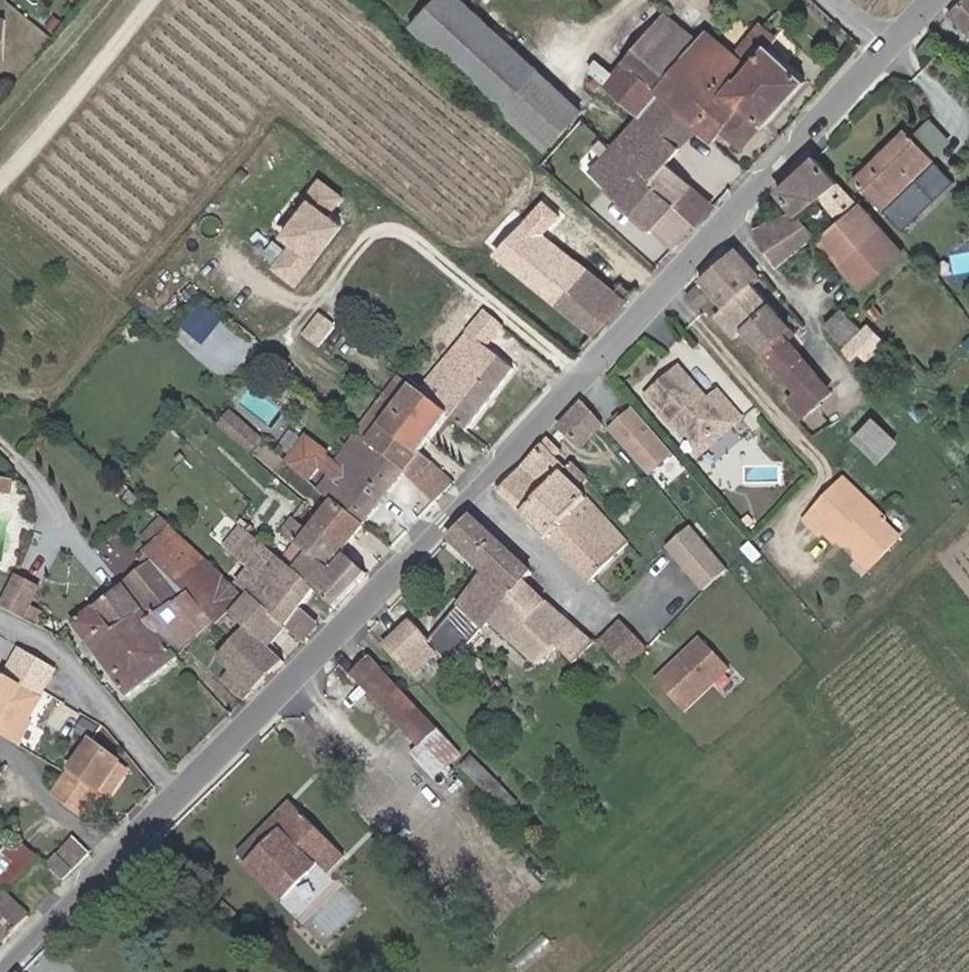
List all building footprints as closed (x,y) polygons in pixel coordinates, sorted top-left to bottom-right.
[(404,24),(536,149),(573,110),(457,0),(427,0),(404,24)] [(950,11),(968,32),(968,0),(961,0),(950,11)] [(627,129),(590,173),(652,231),(653,229),(672,249),(694,226),(682,215),(686,211),(688,208),(680,201),(693,185),(667,162),(699,126),(716,141),(726,130),(745,146),(767,122),(770,124),(808,81),(768,44),(776,34),(765,25),(738,55),(728,67),(710,51),(712,48),(702,39),(674,14),(654,23),(646,34),(641,30),(632,41),(636,45),(624,58),(626,60),(593,98),(627,129)] [(738,55),(710,30),(702,39),(712,48),(710,51),(728,67),(738,55)] [(934,141),(914,120),(907,127),(927,148),(934,141)] [(938,162),(909,131),(856,180),(884,211),(915,182),(936,164),(938,162)] [(798,211),(803,217),(839,184),(815,158),(780,190),(798,211)] [(951,180),(936,164),(915,182),(931,198),(951,180)] [(300,286),(348,224),(334,213),(348,194),(321,173),(275,233),(288,243),(272,265),(300,286)] [(710,200),(693,185),(680,201),(688,208),(686,211),(695,218),(710,200)] [(822,240),(846,265),(882,231),(860,207),(822,240)] [(803,217),(798,211),(762,228),(779,261),(816,233),(803,217)] [(615,294),(521,213),(471,271),(562,350),(615,294)] [(901,252),(882,231),(846,265),(866,286),(901,252)] [(724,307),(754,282),(762,276),(737,248),(699,277),(724,307)] [(792,326),(754,282),(724,307),(717,312),(735,334),(742,329),(796,390),(787,398),(802,415),(833,389),(787,333),(792,326)] [(710,296),(700,284),(687,295),(697,307),(710,296)] [(496,310),(476,296),(454,327),(474,341),(496,310)] [(182,330),(206,344),(223,315),(199,301),(182,330)] [(866,325),(847,304),(829,321),(849,342),(847,344),(858,357),(863,352),(869,357),(890,338),(873,320),(866,325)] [(454,327),(411,385),(443,410),(459,422),(504,363),(474,341),(454,327)] [(707,402),(679,370),(647,399),(670,424),(675,419),(681,426),(693,439),(695,446),(711,440),(727,426),(732,431),(743,421),(718,393),(707,402)] [(415,446),(443,410),(411,385),(405,380),(364,435),(392,458),(406,438),(415,446)] [(265,433),(284,418),(257,385),(238,400),(265,433)] [(607,421),(585,398),(562,422),(586,443),(607,421)] [(655,433),(632,407),(619,419),(641,445),(656,434),(655,433)] [(260,434),(225,408),(214,422),(247,449),(260,434)] [(850,434),(877,460),(898,439),(872,413),(850,434)] [(681,426),(675,419),(670,424),(675,431),(681,426)] [(732,431),(727,426),(711,440),(695,446),(700,459),(732,431)] [(392,458),(364,435),(361,433),(336,464),(303,436),(285,460),(303,477),(360,521),(396,469),(400,464),(392,458)] [(497,491),(521,513),(564,467),(550,452),(558,443),(549,436),(497,491)] [(426,455),(415,446),(406,438),(392,458),(400,464),(396,469),(408,478),(426,455)] [(451,475),(426,455),(408,478),(430,497),(451,475)] [(548,539),(591,494),(592,493),(578,480),(587,470),(573,457),(564,467),(521,513),(548,539)] [(14,490),(14,477),(0,476),(0,489),(14,490)] [(338,548),(360,521),(303,477),(293,490),(301,497),(278,526),(301,545),(315,528),(338,548)] [(887,518),(850,482),(810,521),(822,534),(825,531),(837,542),(846,531),(853,537),(850,541),(853,543),(861,551),(875,567),(904,541),(888,525),(887,518)] [(591,494),(548,539),(592,580),(632,543),(591,494)] [(164,519),(156,512),(132,539),(141,546),(164,519)] [(487,572),(431,644),(442,656),(453,668),(472,641),(489,619),(524,580),(532,571),(498,538),(471,513),(450,536),(487,572)] [(722,562),(686,518),(659,539),(696,584),(722,562)] [(161,604),(130,569),(67,621),(122,692),(170,654),(167,650),(206,616),(217,627),(230,614),(233,617),(251,596),(216,565),(164,519),(141,546),(135,554),(141,560),(154,573),(160,567),(178,587),(161,604)] [(251,596),(278,620),(279,621),(295,604),(311,586),(262,544),(238,523),(221,543),(245,564),(242,569),(225,555),(216,565),(251,596)] [(301,545),(278,526),(262,544),(311,586),(332,604),(364,571),(338,548),(315,528),(301,545)] [(846,531),(837,542),(845,551),(853,543),(850,541),(853,537),(846,531)] [(141,560),(130,569),(161,604),(178,587),(160,567),(154,573),(141,560)] [(8,568),(0,586),(0,601),(17,609),(31,578),(8,568)] [(545,600),(524,580),(489,619),(538,664),(555,647),(552,645),(554,643),(529,619),(545,600)] [(244,626),(258,640),(278,620),(251,596),(233,617),(244,626)] [(570,625),(545,600),(529,619),(554,643),(570,625)] [(316,622),(295,604),(279,621),(299,639),(316,622)] [(233,617),(230,614),(217,627),(230,640),(244,626),(233,617)] [(646,650),(621,623),(600,643),(624,669),(646,650)] [(552,645),(555,647),(573,665),(590,645),(570,625),(554,643),(552,645)] [(280,660),(258,640),(244,626),(230,640),(217,652),(231,666),(220,677),(242,700),(280,660)] [(417,679),(442,656),(431,644),(415,626),(389,649),(417,679)] [(723,664),(693,632),(647,675),(676,707),(723,664)] [(0,681),(0,735),(11,741),(54,670),(20,650),(0,681)] [(368,696),(387,678),(366,656),(347,674),(368,696)] [(428,776),(454,752),(387,678),(368,696),(412,745),(405,751),(428,776)] [(94,738),(71,769),(100,790),(120,761),(94,738)] [(487,765),(474,753),(463,763),(476,777),(487,765)] [(131,768),(120,761),(100,790),(109,797),(131,768)] [(520,800),(487,765),(476,777),(508,812),(520,800)] [(100,790),(71,769),(69,771),(55,791),(84,812),(100,790)] [(255,856),(290,893),(314,871),(324,881),(342,863),(289,809),(266,831),(273,839),(255,856)] [(0,820),(0,856),(20,833),(0,820)] [(266,831),(248,849),(255,856),(273,839),(266,831)] [(90,852),(73,836),(51,861),(67,877),(90,852)] [(255,856),(248,849),(237,859),(244,867),(255,856)] [(279,903),(290,893),(255,856),(244,867),(279,903)] [(0,883),(0,931),(24,906),(0,883)]
